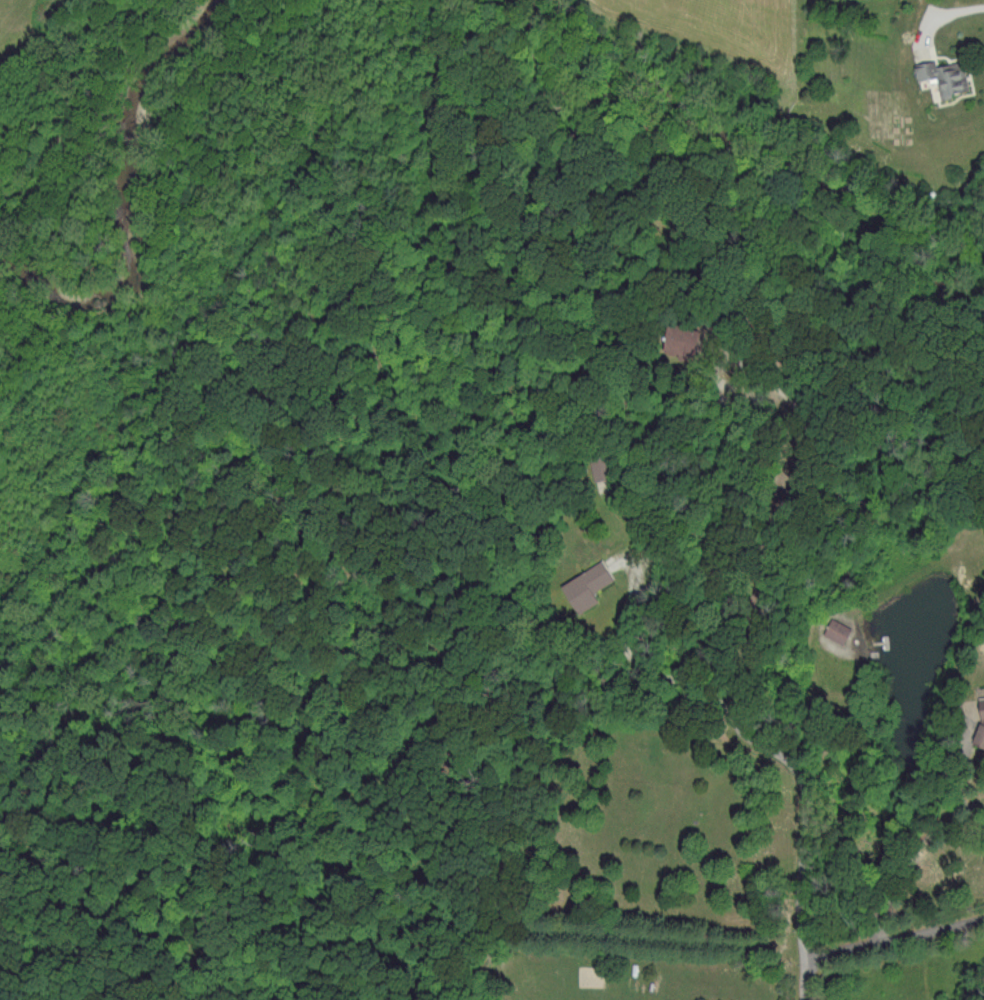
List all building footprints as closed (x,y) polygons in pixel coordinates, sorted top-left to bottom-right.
[(906,64),(909,78),(930,74),(935,98),(947,96),(946,91),(963,87),(958,64),(930,70),(928,59),(906,64)] [(574,613),(596,601),(591,591),(611,580),(600,560),(557,584),(574,613)] [(821,633),(838,643),(848,626),(830,616),(821,633)] [(983,748),(983,696),(971,697),(973,721),(965,741),(983,748)]
